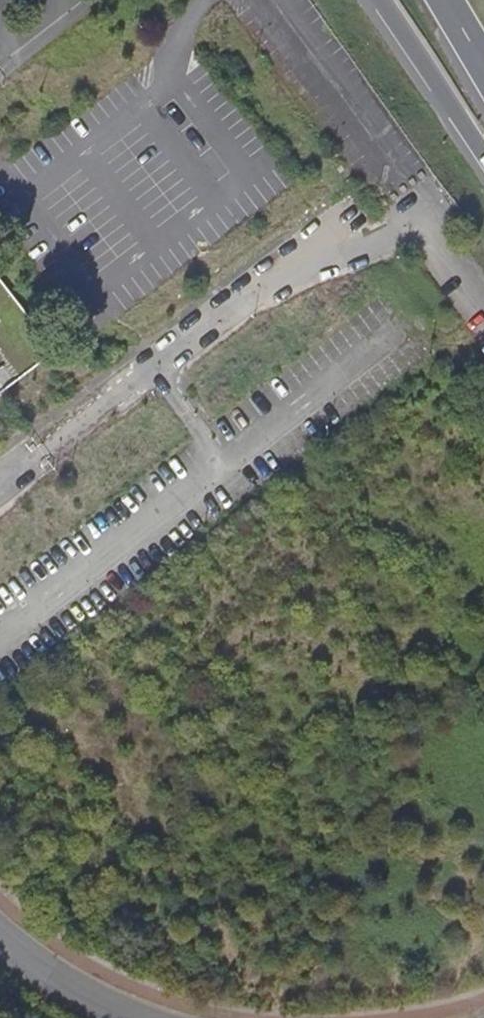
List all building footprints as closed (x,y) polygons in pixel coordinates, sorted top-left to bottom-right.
[(54,351),(0,280),(0,393),(54,351)]
